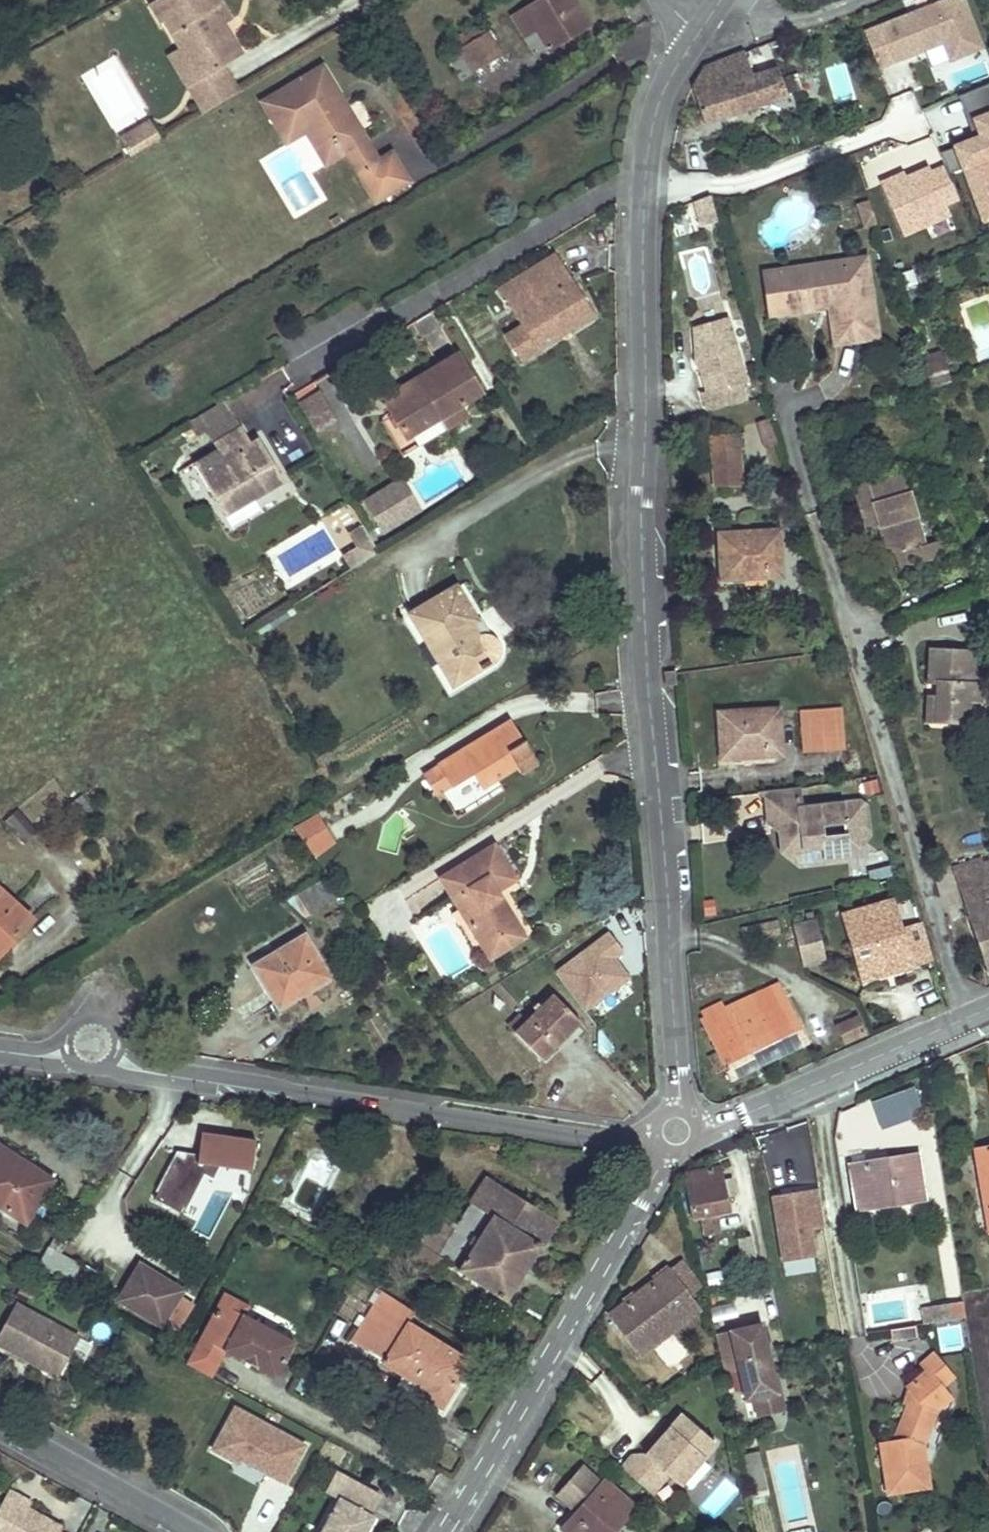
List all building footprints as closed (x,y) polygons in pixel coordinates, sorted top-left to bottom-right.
[(204,112),(238,91),(224,65),(233,60),(214,28),(230,19),(219,0),(153,0),(151,1),(162,21),(166,18),(201,78),(189,85),(204,112)] [(533,52),(545,45),(548,49),(560,41),(558,37),(585,21),(574,3),(576,2),(575,0),(538,0),(512,16),(533,52)] [(863,31),(878,67),(942,42),(949,59),(981,47),(962,0),(942,0),(863,31)] [(248,51),(230,19),(214,28),(233,60),(248,51)] [(558,37),(560,41),(587,25),(585,21),(558,37)] [(487,29),(483,22),(452,41),(456,48),(487,29)] [(502,54),(487,29),(456,48),(444,55),(459,80),(502,54)] [(751,76),(777,67),(769,42),(743,51),(751,76)] [(182,45),(170,52),(189,85),(201,78),(182,45)] [(545,45),(533,52),(536,56),(548,49),(545,45)] [(699,74),(692,86),(704,123),(787,96),(786,93),(801,88),(796,72),(781,77),(777,67),(751,76),(743,51),(705,63),(699,74)] [(115,54),(81,72),(111,129),(145,111),(115,54)] [(906,59),(879,70),(890,98),(917,87),(906,59)] [(952,90),(988,76),(988,71),(984,59),(946,73),(952,90)] [(392,147),(378,155),(323,62),(262,99),(287,142),(306,130),(326,164),(346,152),(376,203),(413,181),(392,147)] [(963,94),(980,136),(974,138),(939,152),(948,173),(963,167),(973,193),(975,192),(986,219),(988,218),(988,83),(963,94)] [(980,136),(963,94),(957,96),(974,138),(980,136)] [(933,108),(943,132),(966,123),(957,99),(933,108)] [(151,119),(131,131),(137,142),(157,129),(151,119)] [(137,142),(131,131),(121,138),(131,155),(162,137),(157,129),(137,142)] [(716,220),(709,195),(692,202),(699,225),(716,220)] [(863,225),(875,221),(867,197),(855,201),(863,225)] [(505,334),(522,360),(594,314),(556,253),(500,289),(522,323),(505,334)] [(863,253),(838,256),(840,269),(815,273),(813,260),(775,266),(782,312),(819,307),(818,300),(827,299),(828,305),(833,341),(875,335),(863,253)] [(840,269),(838,256),(813,260),(815,273),(840,269)] [(775,266),(764,267),(770,314),(782,312),(775,266)] [(34,270),(25,276),(31,286),(41,281),(34,270)] [(702,392),(707,410),(746,400),(741,383),(747,381),(726,316),(693,326),(696,355),(704,359),(700,367),(707,390),(702,392)] [(459,354),(456,349),(436,360),(439,365),(459,354)] [(922,356),(932,387),(952,381),(942,350),(922,356)] [(439,365),(406,385),(411,393),(387,407),(406,438),(440,418),(460,406),(482,393),(459,354),(439,365)] [(312,435),(335,423),(313,381),(291,393),(312,435)] [(406,385),(382,399),(387,407),(411,393),(406,385)] [(234,412),(226,399),(191,419),(199,432),(208,427),(234,412)] [(460,406),(440,418),(446,429),(467,418),(460,406)] [(234,412),(208,427),(215,440),(241,425),(234,412)] [(767,420),(757,423),(764,446),(774,443),(767,420)] [(215,449),(193,463),(213,495),(228,485),(241,506),(284,480),(265,449),(260,452),(256,447),(262,443),(258,436),(251,440),(241,425),(215,440),(219,446),(215,449)] [(745,447),(744,433),(726,434),(727,449),(739,448),(745,447)] [(727,449),(726,434),(712,436),(716,487),(742,485),(739,448),(727,449)] [(215,440),(211,443),(215,449),(219,446),(215,440)] [(262,443),(256,447),(260,452),(265,449),(262,443)] [(850,490),(858,516),(875,511),(879,524),(888,555),(896,553),(900,567),(945,554),(940,537),(923,543),(902,475),(850,490)] [(378,535),(420,517),(404,479),(361,498),(378,535)] [(858,516),(862,529),(879,524),(875,511),(858,516)] [(348,532),(357,546),(361,543),(371,538),(362,524),(348,532)] [(721,579),(743,578),(743,571),(766,570),(767,577),(780,576),(778,531),(719,534),(721,579)] [(379,552),(371,538),(361,543),(365,549),(354,555),(359,564),(379,552)] [(357,546),(350,549),(354,555),(365,549),(361,543),(357,546)] [(342,554),(351,568),(359,564),(354,555),(350,549),(342,554)] [(494,641),(479,637),(469,621),(475,618),(454,582),(409,609),(453,682),(492,658),(494,641)] [(966,649),(930,647),(927,682),(935,682),(942,683),(941,695),(934,695),(933,723),(968,725),(970,702),(983,704),(983,681),(963,680),(966,649)] [(966,649),(963,680),(983,681),(988,682),(988,673),(988,650),(966,649)] [(678,687),(677,673),(666,674),(667,687),(678,687)] [(927,694),(925,722),(933,723),(934,695),(927,694)] [(766,749),(766,756),(780,756),(778,710),(719,712),(720,758),(744,757),(743,745),(752,745),(752,750),(766,749)] [(848,733),(847,711),(823,712),(825,751),(836,751),(835,733),(848,733)] [(825,751),(823,712),(801,713),(803,752),(825,751)] [(470,744),(441,762),(453,782),(455,784),(476,771),(485,786),(519,765),(522,771),(539,760),(526,739),(524,740),(511,719),(498,726),(500,730),(472,746),(470,744)] [(743,745),(744,757),(766,756),(766,749),(752,750),(752,745),(743,745)] [(441,762),(425,772),(437,793),(453,782),(441,762)] [(864,806),(859,801),(799,807),(799,790),(780,792),(765,794),(768,825),(784,823),(785,829),(780,830),(781,853),(815,848),(817,864),(848,860),(846,844),(862,842),(868,834),(864,806)] [(72,802),(82,816),(91,809),(81,796),(72,802)] [(292,830),(314,860),(337,844),(316,813),(292,830)] [(848,860),(862,842),(846,844),(848,860)] [(496,844),(442,877),(491,958),(523,939),(498,898),(491,902),(487,896),(494,892),(517,879),(496,844)] [(781,853),(802,866),(817,864),(815,848),(781,853)] [(985,863),(983,859),(954,868),(961,889),(988,879),(988,862),(985,863)] [(335,897),(324,879),(299,894),(310,912),(335,897)] [(961,889),(986,971),(988,970),(988,879),(961,889)] [(444,902),(434,883),(401,900),(410,918),(444,902)] [(3,950),(31,919),(0,889),(0,947),(3,950)] [(498,898),(494,892),(487,896),(491,902),(498,898)] [(895,898),(842,914),(860,978),(888,970),(885,959),(909,952),(912,963),(932,958),(921,920),(903,926),(895,898)] [(338,925),(333,915),(326,920),(331,929),(338,925)] [(739,928),(742,943),(781,935),(777,919),(739,928)] [(816,922),(794,927),(803,967),(826,961),(816,922)] [(606,932),(554,972),(586,1014),(631,981),(616,961),(624,955),(606,932)] [(305,934),(253,965),(278,1008),(299,995),(296,989),(313,979),(317,985),(330,977),(305,934)] [(909,952),(885,959),(888,970),(912,963),(909,952)] [(771,1007),(765,993),(761,985),(754,988),(757,994),(724,1009),(721,1004),(702,1013),(704,1018),(699,1021),(715,1055),(718,1061),(711,1064),(716,1075),(725,1071),(729,1079),(807,1042),(787,999),(771,1007)] [(787,999),(781,986),(765,993),(771,1007),(787,999)] [(526,1020),(514,1031),(542,1059),(580,1022),(553,994),(526,1020)] [(526,1020),(519,1013),(507,1024),(514,1031),(526,1020)] [(857,1018),(838,1026),(845,1042),(865,1034),(857,1018)] [(715,1055),(708,1058),(711,1064),(718,1061),(715,1055)] [(914,1088),(870,1100),(878,1130),(922,1117),(914,1088)] [(191,1212),(197,1174),(218,1178),(221,1160),(253,1165),(257,1134),(202,1125),(198,1155),(167,1151),(158,1207),(191,1212)] [(24,1223),(52,1180),(0,1147),(0,1208),(24,1223)] [(977,1150),(988,1223),(988,1148),(977,1150)] [(849,1163),(856,1206),(894,1200),(895,1206),(926,1201),(918,1153),(888,1158),(888,1160),(867,1163),(867,1160),(849,1163)] [(721,1166),(687,1172),(684,1174),(692,1218),(701,1216),(705,1234),(719,1231),(715,1213),(730,1210),(728,1196),(736,1194),(733,1178),(723,1179),(721,1166)] [(523,1232),(538,1209),(491,1178),(456,1230),(441,1219),(414,1259),(437,1275),(446,1262),(506,1302),(544,1246),(523,1232)] [(818,1183),(771,1191),(781,1259),(818,1253),(814,1229),(825,1227),(818,1183)] [(856,1212),(895,1206),(894,1200),(856,1206),(856,1212)] [(523,1232),(544,1246),(559,1223),(538,1209),(523,1232)] [(755,1239),(740,1242),(748,1279),(763,1275),(755,1239)] [(48,1246),(41,1259),(38,1265),(85,1292),(96,1273),(48,1246)] [(681,1261),(670,1270),(691,1296),(702,1288),(681,1261)] [(140,1265),(119,1300),(161,1325),(182,1290),(140,1265)] [(691,1296),(670,1270),(608,1318),(638,1357),(700,1309),(691,1296)] [(934,1284),(934,1298),(957,1297),(956,1283),(934,1284)] [(241,1304),(216,1289),(179,1361),(202,1373),(215,1348),(237,1359),(240,1354),(247,1358),(245,1363),(267,1375),(286,1338),(237,1313),(241,1304)] [(167,1320),(178,1328),(195,1302),(184,1295),(167,1320)] [(966,1317),(963,1300),(933,1305),(936,1322),(966,1317)] [(15,1303),(0,1332),(0,1348),(26,1362),(29,1355),(60,1371),(78,1337),(15,1303)] [(371,1352),(426,1388),(421,1394),(441,1406),(469,1362),(395,1314),(371,1352)] [(760,1323),(714,1334),(718,1349),(724,1374),(738,1370),(746,1401),(753,1399),(780,1392),(775,1372),(772,1373),(760,1323)] [(247,1358),(240,1354),(237,1359),(245,1363),(247,1358)] [(919,1363),(924,1370),(937,1387),(949,1378),(931,1354),(919,1363)] [(60,1371),(29,1355),(26,1362),(56,1378),(60,1371)] [(937,1387),(924,1370),(903,1385),(905,1388),(909,1393),(904,1403),(889,1440),(873,1443),(880,1493),(922,1488),(916,1447),(931,1410),(946,1399),(937,1387)] [(909,1393),(905,1388),(900,1401),(904,1403),(909,1393)] [(784,1409),(780,1392),(753,1399),(757,1416),(784,1409)] [(212,1449),(239,1464),(242,1460),(285,1483),(305,1445),(234,1408),(212,1449)] [(631,1457),(621,1468),(646,1490),(655,1480),(654,1473),(659,1468),(680,1486),(716,1445),(682,1415),(645,1457),(631,1457)] [(762,1449),(744,1450),(747,1493),(765,1492),(762,1449)] [(728,1477),(741,1474),(736,1450),(723,1452),(728,1477)] [(721,1476),(700,1509),(717,1520),(738,1486),(721,1476)] [(348,1486),(335,1479),(323,1499),(337,1506),(348,1486)] [(634,1506),(604,1481),(562,1530),(564,1531),(612,1531),(634,1506)] [(348,1486),(337,1506),(322,1531),(370,1531),(375,1524),(370,1521),(380,1503),(348,1486)] [(31,1500),(10,1488),(6,1494),(28,1507),(31,1500)] [(6,1494),(0,1505),(0,1531),(63,1531),(59,1530),(61,1526),(28,1507),(6,1494)] [(960,1529),(953,1519),(936,1531),(956,1531),(960,1529)]
